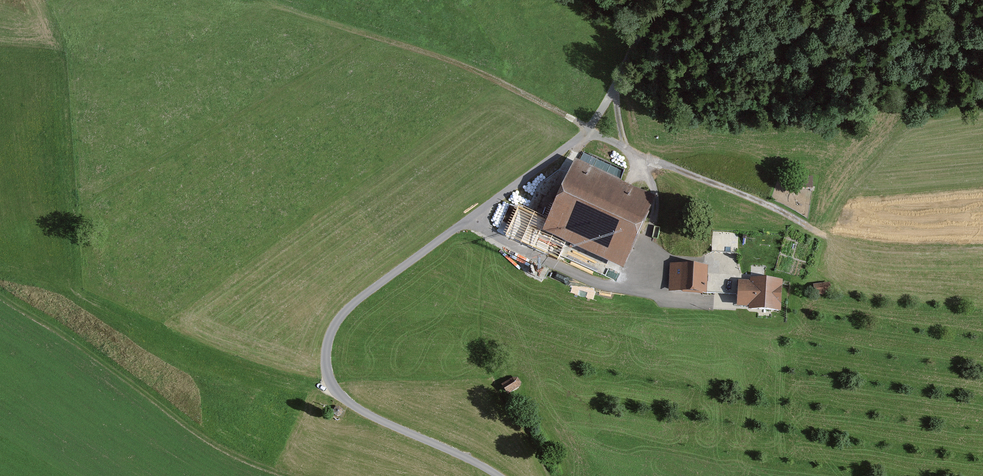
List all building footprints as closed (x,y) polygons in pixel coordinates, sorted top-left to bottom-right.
[(652,201),(565,159),(530,232),(617,274),(652,201)] [(809,179),(798,179),(797,190),(808,190),(809,179)] [(708,265),(671,264),(671,290),(707,291),(708,265)] [(750,280),(738,279),(737,306),(751,306),(751,309),(780,310),(781,279),(750,278),(750,280)] [(824,286),(810,287),(810,296),(825,295),(824,286)] [(514,380),(500,390),(506,398),(520,388),(514,380)]
